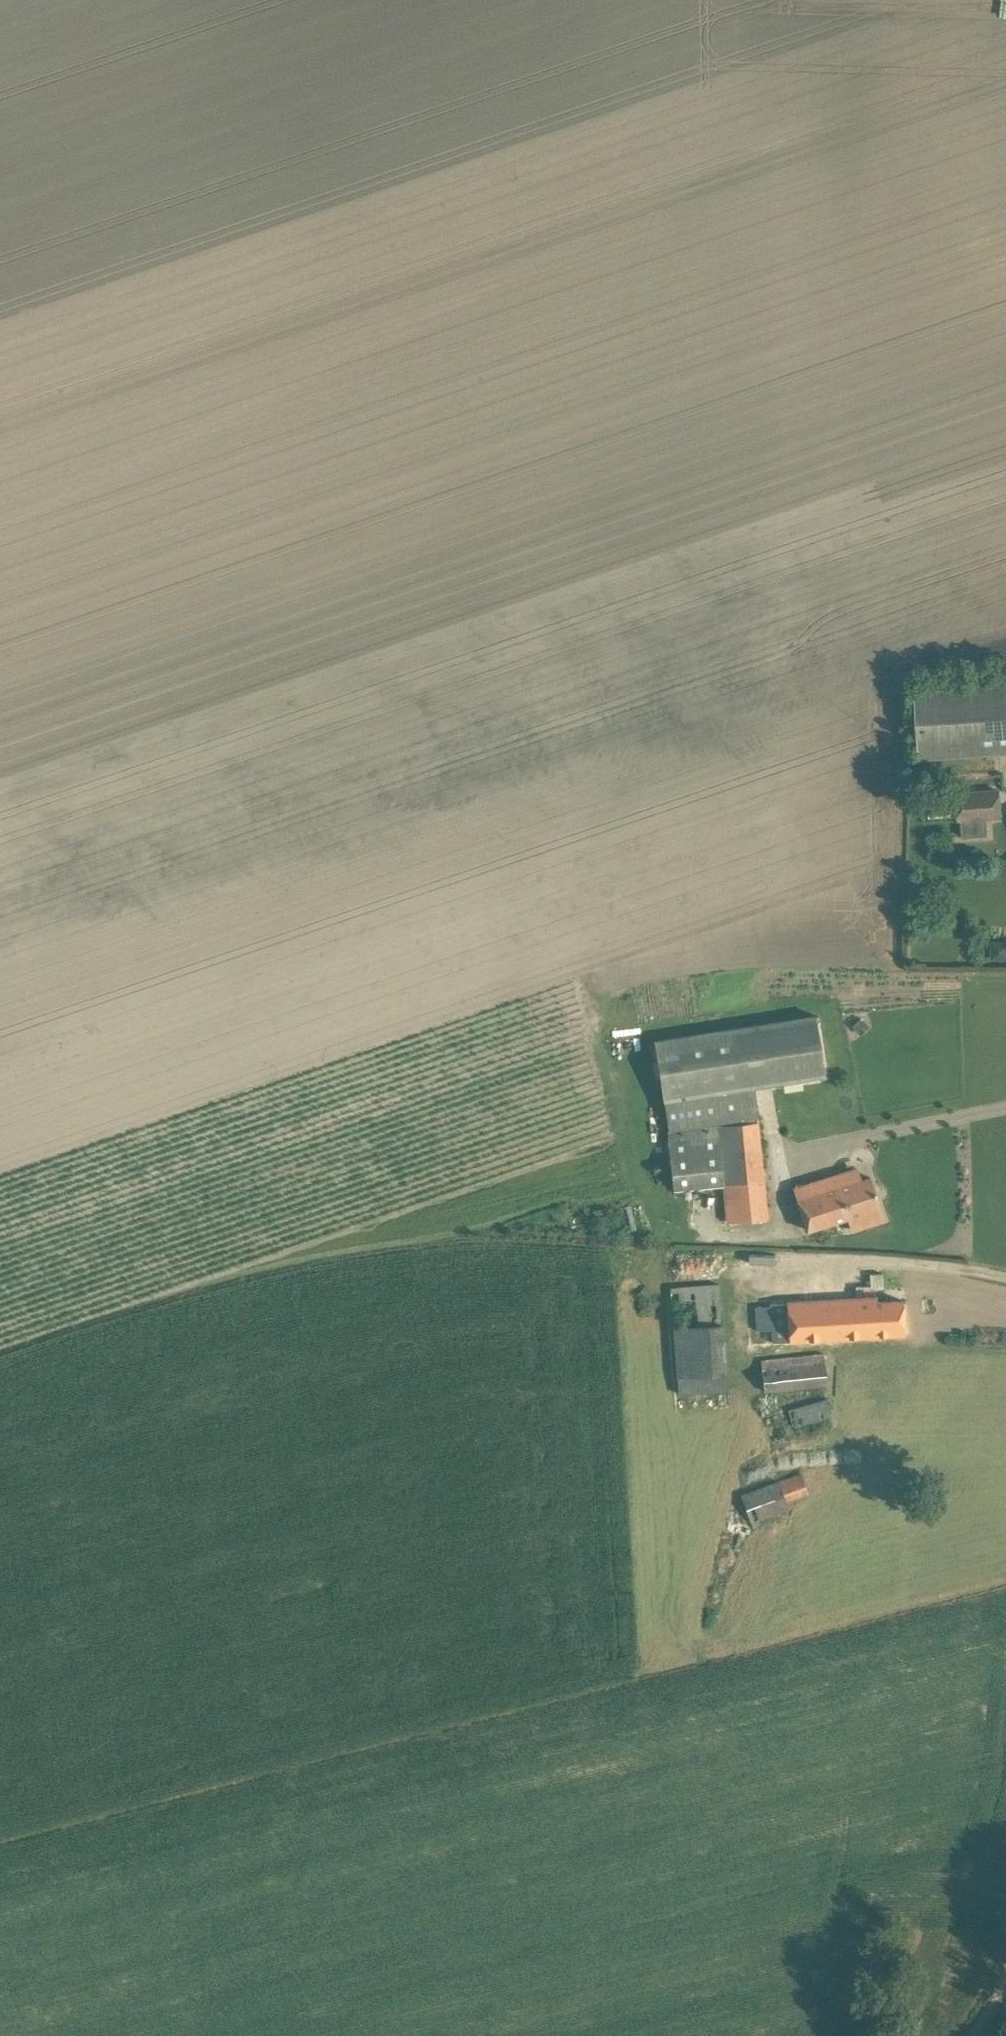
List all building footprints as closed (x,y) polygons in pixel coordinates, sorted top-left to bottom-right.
[(916,685),(920,758),(921,758),(1005,752),(1005,678),(916,684),(916,685)] [(958,793),(958,819),(1003,816),(1001,790),(958,793)] [(990,942),(992,958),(1005,957),(1005,940),(990,942)] [(755,1085),(826,1075),(817,1014),(655,1040),(664,1100),(665,1100),(670,1130),(668,1130),(673,1188),(724,1183),(725,1189),(732,1188),(736,1229),(768,1226),(758,1121),(757,1121),(757,1116),(759,1115),(755,1085)] [(794,1188),(807,1229),(848,1216),(852,1229),(884,1219),(871,1176),(861,1180),(858,1169),(839,1175),(829,1177),(794,1188)] [(883,1287),(882,1273),(870,1274),(871,1288),(883,1287)] [(670,1287),(678,1395),(727,1391),(720,1284),(670,1287)] [(903,1299),(876,1301),(876,1296),(770,1302),(770,1305),(755,1306),(756,1329),(771,1328),(772,1341),(905,1333),(903,1299)] [(761,1360),(764,1390),(827,1383),(824,1353),(761,1360)] [(787,1409),(792,1426),(831,1415),(826,1398),(787,1409)] [(739,1495),(750,1524),(789,1509),(786,1502),(807,1494),(799,1473),(739,1495)]
